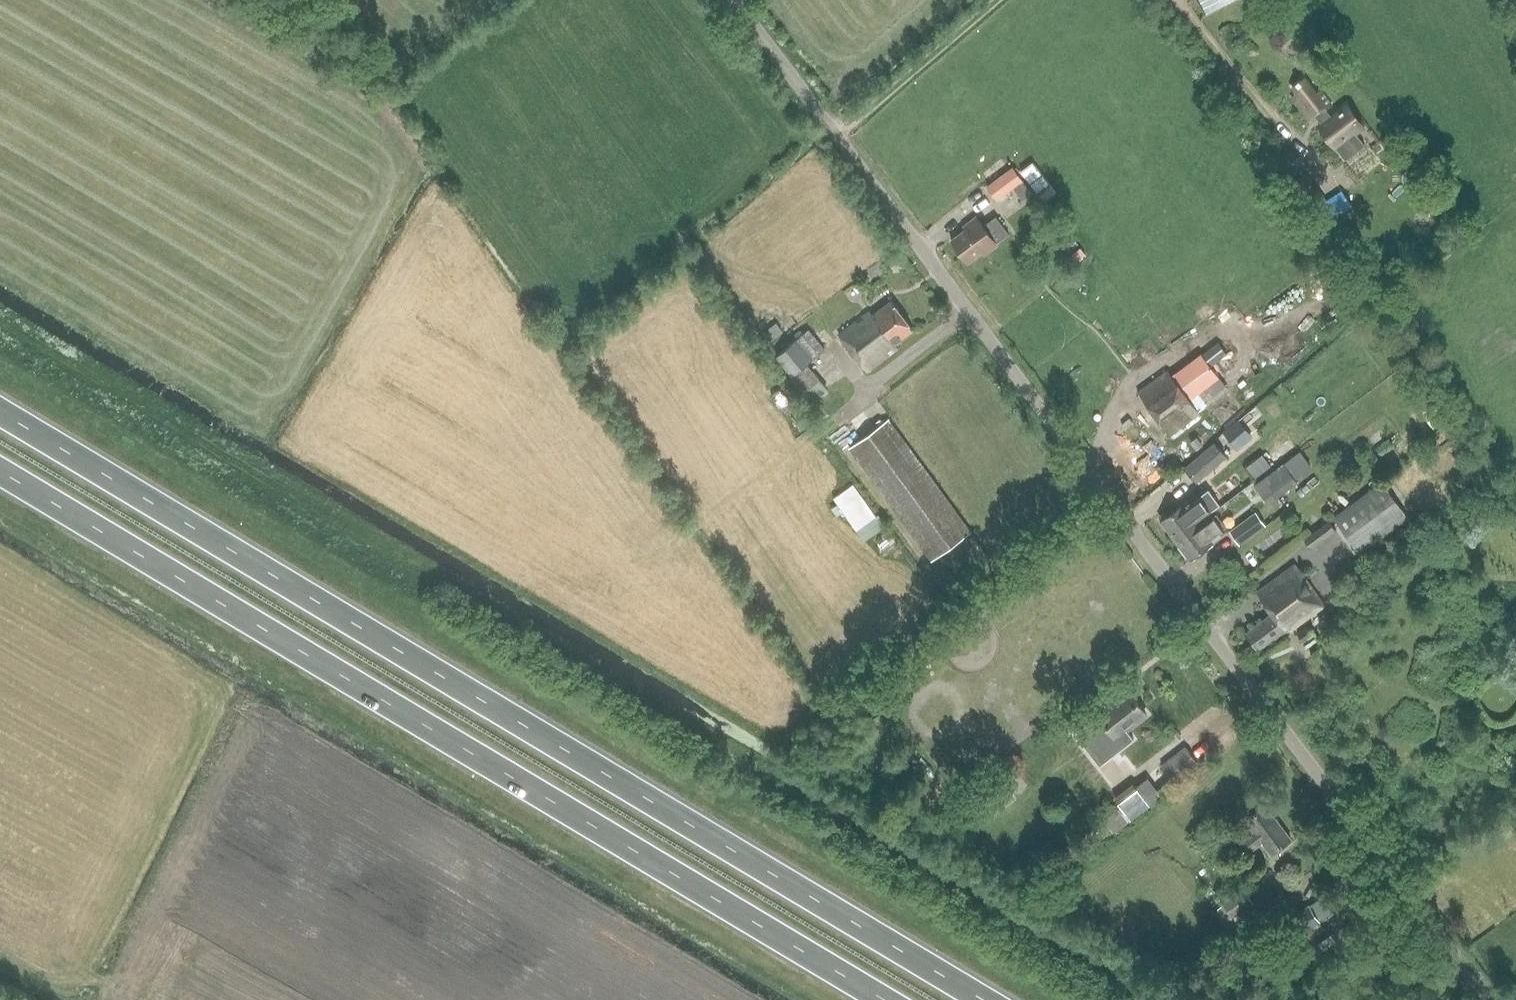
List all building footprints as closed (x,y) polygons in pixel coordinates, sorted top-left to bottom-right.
[(1292,96),(1309,119),(1315,115),(1321,124),(1318,126),(1334,146),(1335,145),(1344,157),(1362,144),(1363,145),(1364,144),(1354,131),(1361,125),(1346,105),(1331,116),(1325,108),(1330,104),(1319,90),(1315,93),(1303,77),(1292,86),(1296,92),(1292,96)] [(1011,166),(985,186),(995,199),(1011,187),(1021,179),(1011,166)] [(1331,191),(1307,170),(1292,181),(1312,198),(1329,221),(1352,204),(1340,189),(1333,194),(1331,191)] [(964,226),(965,228),(951,239),(967,261),(981,251),(983,254),(996,245),(995,243),(1008,234),(995,216),(982,225),(976,217),(964,226)] [(1081,247),(1071,254),(1076,260),(1085,253),(1081,247)] [(873,314),(870,311),(839,333),(866,370),(897,348),(894,343),(912,331),(891,301),(873,314)] [(818,378),(807,365),(825,350),(809,330),(777,356),(792,377),(789,379),(801,393),(818,378)] [(1218,342),(1202,355),(1210,366),(1226,353),(1218,342)] [(1189,400),(1172,376),(1168,369),(1138,391),(1169,435),(1199,413),(1189,400)] [(970,531),(888,416),(849,444),(932,558),(970,531)] [(1253,438),(1238,419),(1221,432),(1236,451),(1253,438)] [(1190,442),(1196,450),(1203,445),(1196,436),(1190,442)] [(1226,458),(1215,444),(1184,468),(1195,482),(1226,458)] [(1311,467),(1299,451),(1253,485),(1265,501),(1293,480),(1311,467)] [(1252,476),(1271,465),(1263,453),(1245,464),(1252,476)] [(1408,517),(1380,481),(1333,516),(1361,553),(1408,517)] [(876,515),(854,484),(833,498),(863,541),(886,525),(878,513),(876,515)] [(1160,520),(1173,538),(1208,513),(1195,495),(1160,520)] [(1264,526),(1254,512),(1228,532),(1238,546),(1264,526)] [(1208,513),(1173,538),(1188,558),(1223,533),(1208,513)] [(1335,530),(1328,521),(1303,540),(1310,549),(1335,530)] [(1257,592),(1271,611),(1245,631),(1258,649),(1274,637),(1277,640),(1324,604),(1293,564),(1257,592)] [(1315,632),(1309,624),(1298,632),(1304,640),(1315,632)] [(1105,700),(1108,704),(1097,713),(1115,736),(1145,714),(1127,690),(1115,699),(1111,695),(1105,700)] [(1195,762),(1183,746),(1160,764),(1172,779),(1195,762)] [(1149,804),(1133,783),(1113,797),(1130,819),(1149,804)] [(1291,839),(1265,804),(1245,819),(1232,829),(1241,840),(1241,841),(1248,851),(1262,841),(1271,854),(1291,839)] [(1241,875),(1234,865),(1227,870),(1234,880),(1241,875)] [(1264,918),(1243,889),(1222,904),(1213,911),(1234,940),(1264,918)] [(1275,927),(1286,944),(1319,922),(1308,905),(1275,927)]
